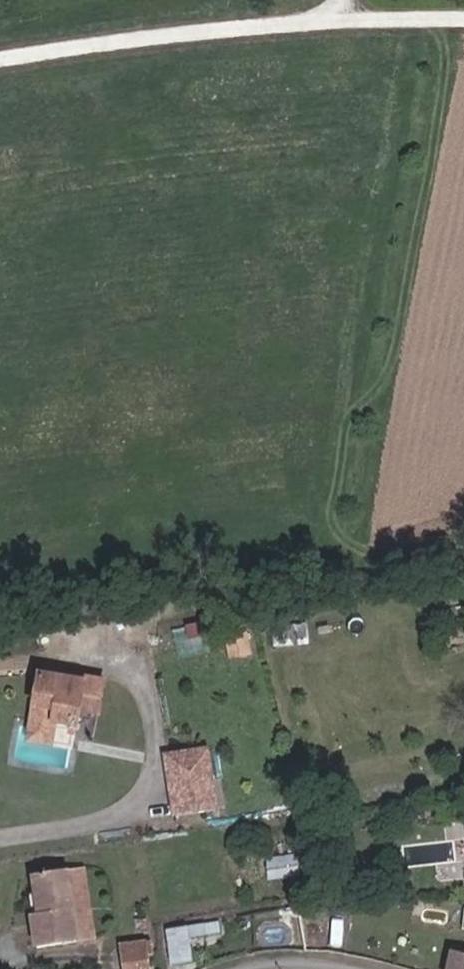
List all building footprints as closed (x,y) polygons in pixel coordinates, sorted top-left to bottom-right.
[(62,703),(60,724),(83,727),(87,706),(101,707),(105,678),(37,670),(34,699),(62,703)] [(62,703),(34,699),(32,720),(60,724),(62,703)] [(61,725),(59,744),(73,745),(75,726),(61,725)] [(215,746),(169,749),(172,812),(219,810),(215,746)] [(58,871),(69,940),(88,937),(78,868),(58,871)] [(69,940),(58,871),(32,875),(37,916),(26,918),(30,947),(69,940)] [(173,963),(197,961),(194,935),(222,932),(221,920),(169,925),(173,963)] [(462,968),(463,968),(463,939),(454,936),(449,966),(462,968)] [(154,961),(160,960),(157,938),(120,943),(123,968),(155,968),(154,961)]
